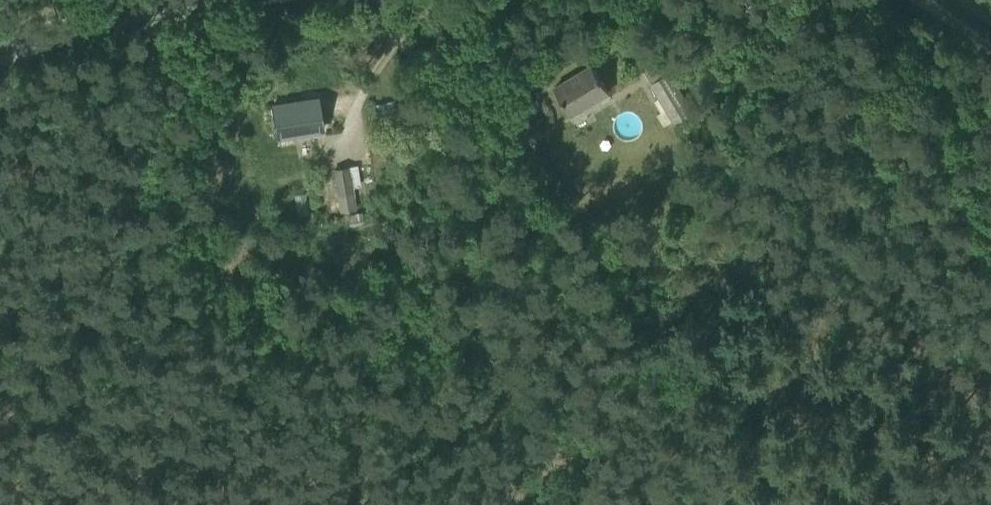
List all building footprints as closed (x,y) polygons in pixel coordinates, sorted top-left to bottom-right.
[(554,87),(565,104),(571,115),(609,92),(592,64),(554,87)] [(669,71),(649,83),(673,122),(692,111),(669,71)] [(292,134),(321,129),(316,97),(272,105),(277,136),(278,136),(279,147),(294,145),(292,134)] [(334,170),(337,189),(340,210),(354,207),(348,167),(334,170)]
